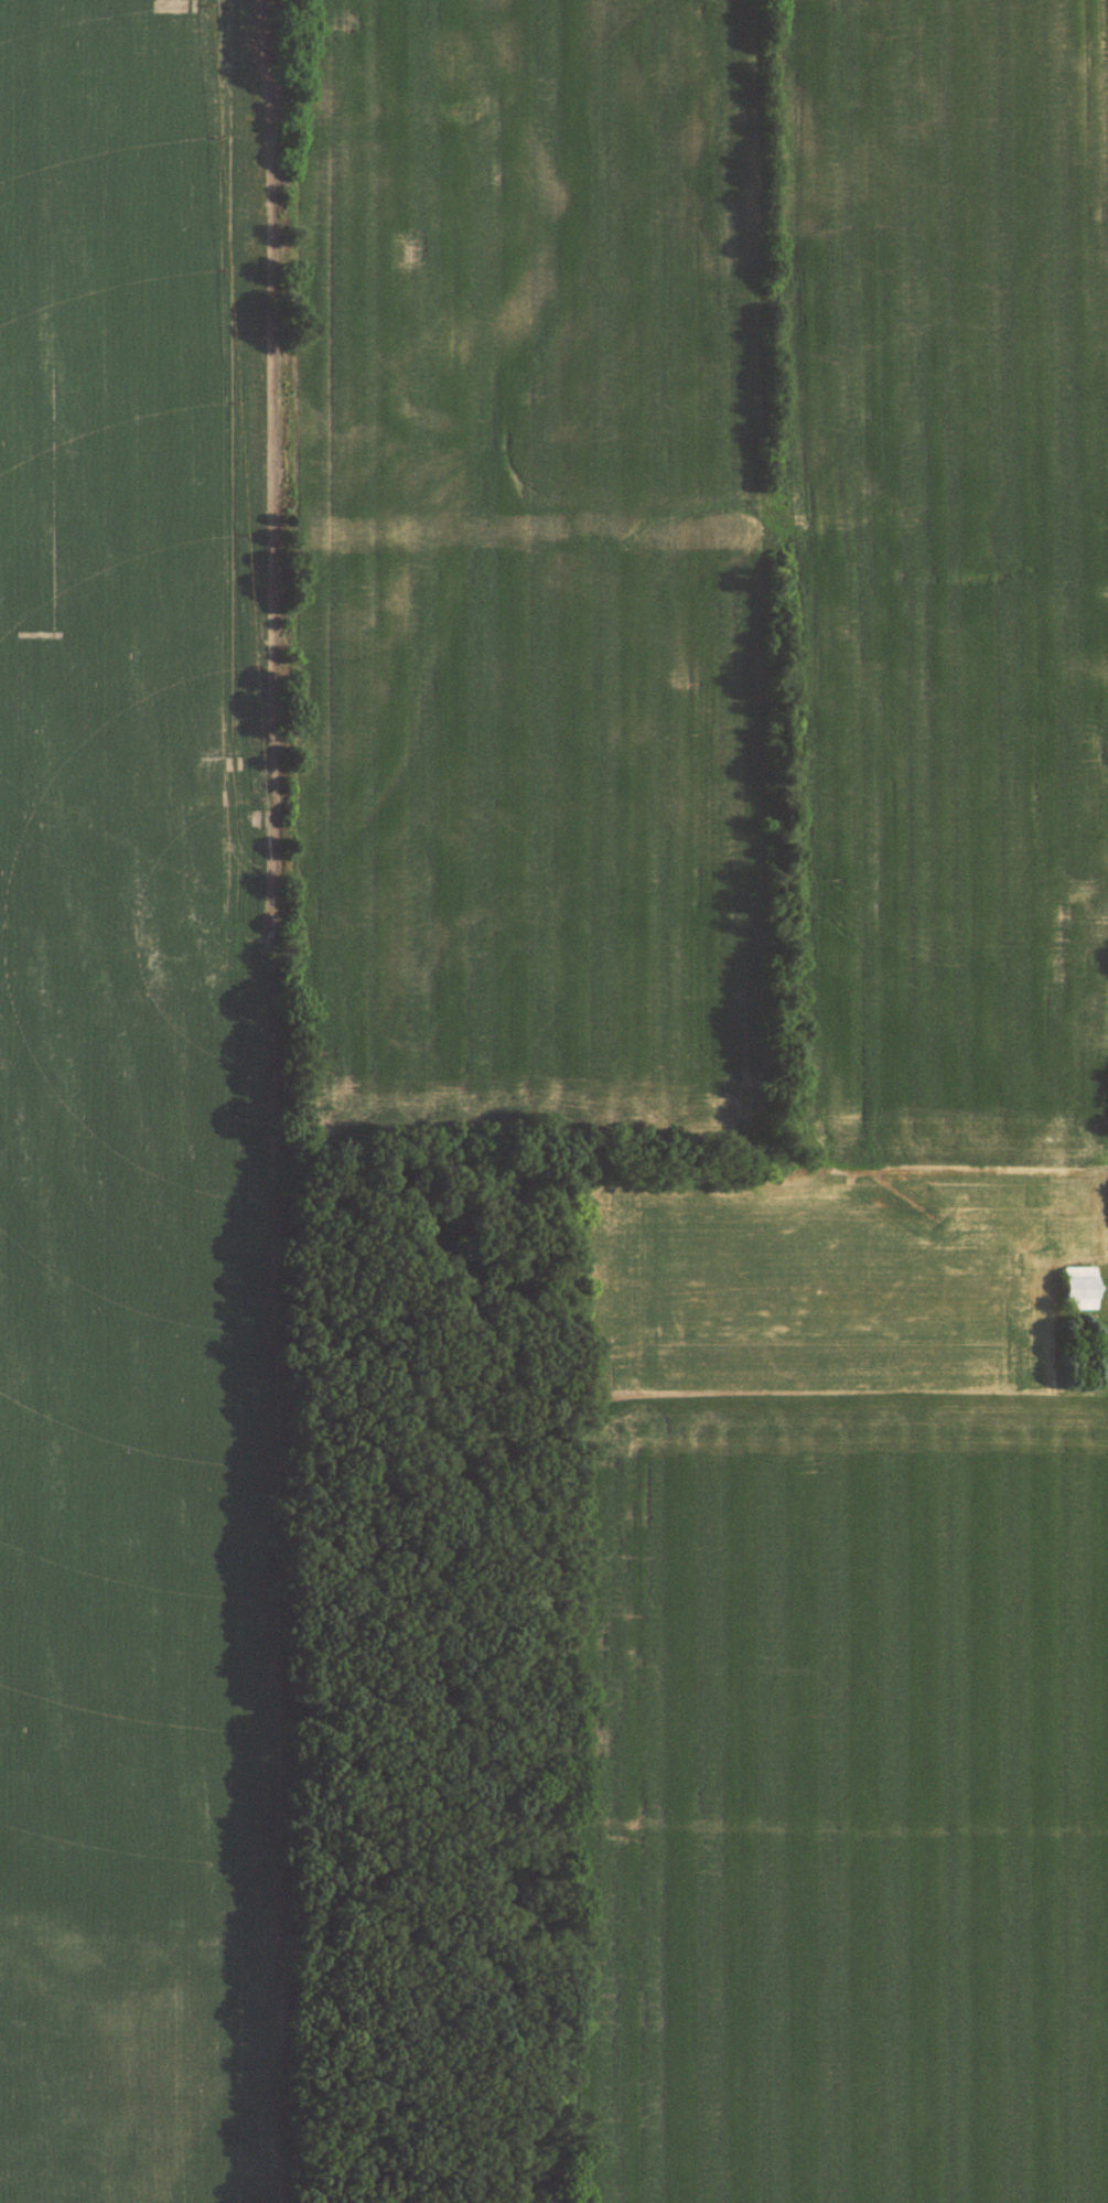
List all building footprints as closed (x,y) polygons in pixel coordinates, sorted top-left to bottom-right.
[(1066,1311),(1099,1311),(1099,1268),(1066,1269),(1066,1311)]
